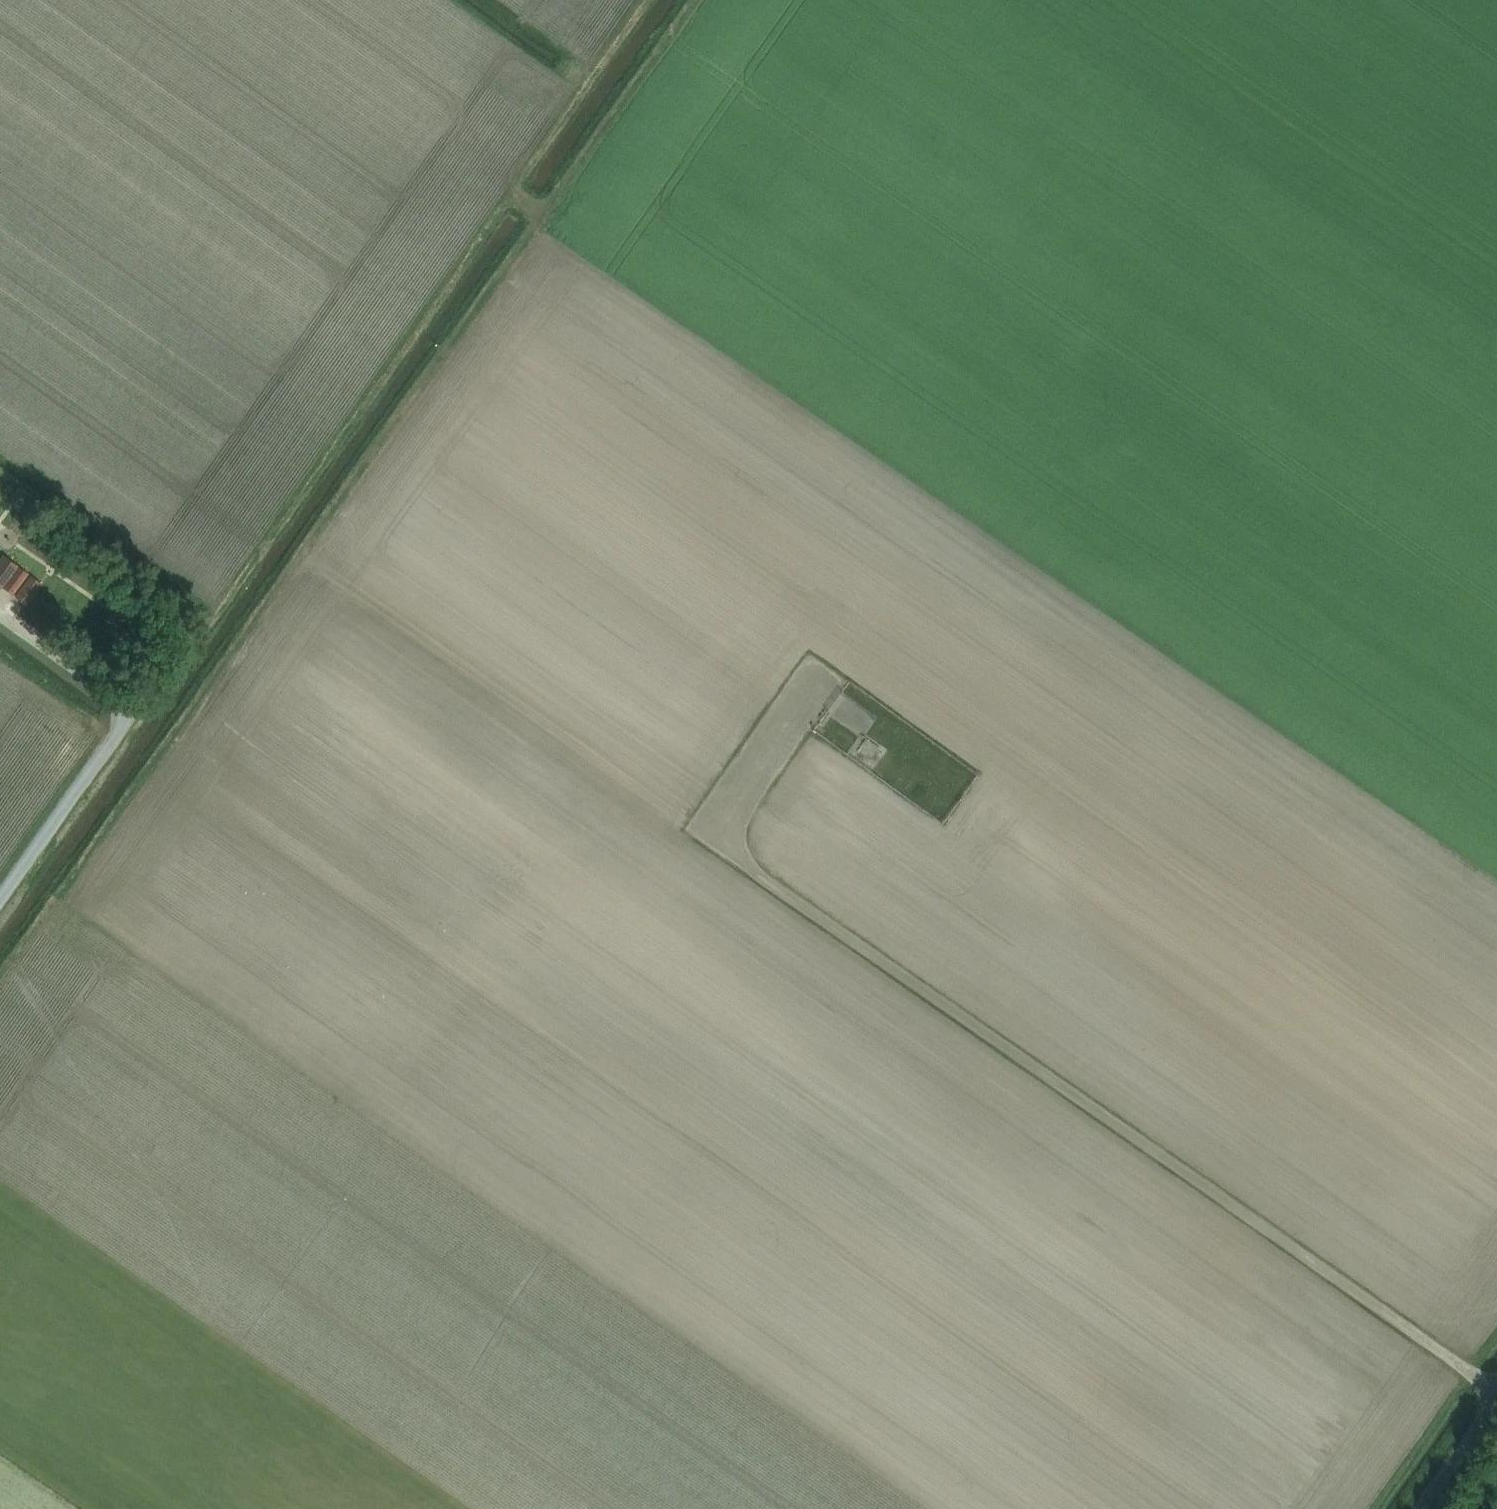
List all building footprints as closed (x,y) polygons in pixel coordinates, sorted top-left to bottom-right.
[(0,556),(0,586),(12,594),(28,572),(2,553),(0,556)] [(130,635),(124,632),(121,638),(127,641),(130,635)]
